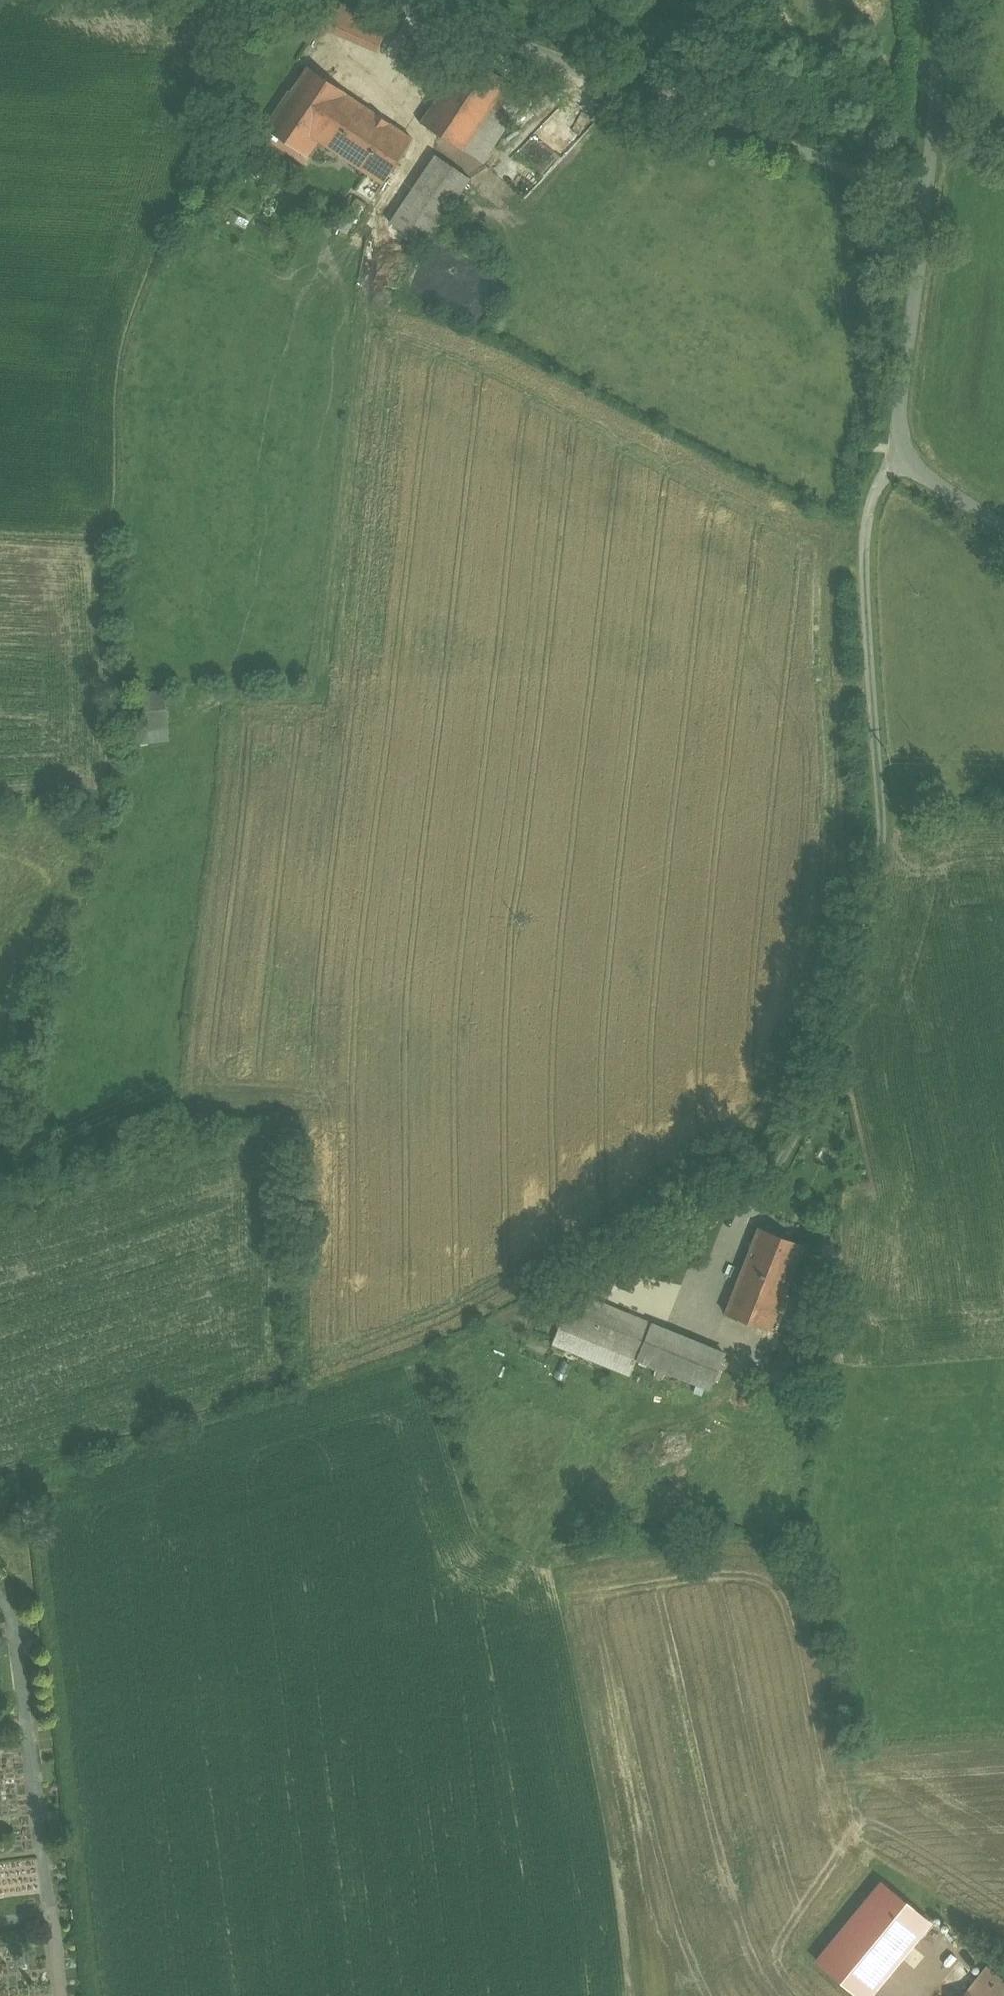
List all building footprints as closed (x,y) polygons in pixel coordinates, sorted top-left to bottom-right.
[(335,0),(331,0),(323,16),(344,25),(345,22),(352,7),(335,0)] [(376,17),(352,7),(345,22),(370,32),(376,17)] [(468,55),(423,122),(463,149),(508,82),(468,55)] [(347,93),(308,67),(293,89),(308,99),(301,109),(353,144),(344,158),(383,184),(413,139),(347,94),(347,93)] [(508,82),(463,149),(482,162),(527,95),(508,82)] [(353,144),(301,109),(308,99),(293,89),(267,128),(307,154),(317,139),(344,158),(353,144)] [(549,118),(532,158),(556,168),(573,129),(549,118)] [(470,178),(436,155),(414,188),(448,211),(470,178)] [(448,211),(414,188),(391,223),(425,246),(448,211)] [(141,743),(174,741),(172,713),(140,715),(141,743)] [(804,1244),(759,1227),(737,1282),(756,1290),(759,1281),(786,1291),(804,1244)] [(756,1290),(737,1282),(725,1312),(770,1330),(786,1291),(759,1281),(756,1290)] [(651,1324),(573,1292),(553,1342),(631,1374),(637,1357),(651,1324)] [(725,1354),(651,1324),(637,1357),(712,1387),(725,1354)] [(818,1953),(866,1995),(867,1995),(931,1926),(883,1882),(818,1953)] [(985,1968),(962,1995),(1003,1995),(1003,1983),(985,1968)]
